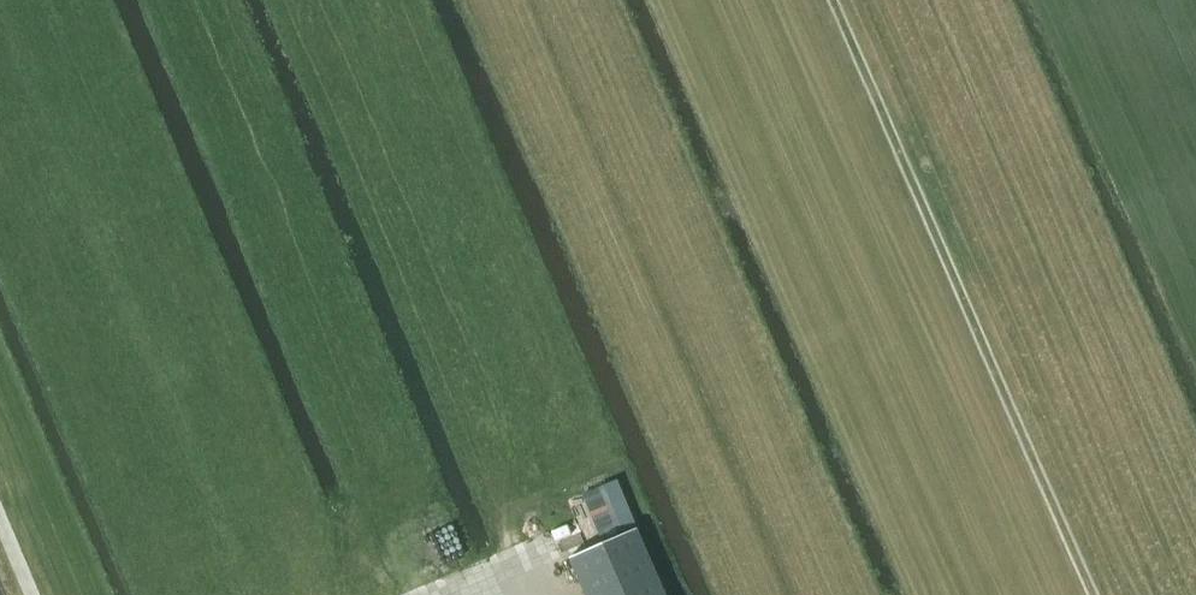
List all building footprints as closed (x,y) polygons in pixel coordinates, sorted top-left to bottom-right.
[(601,539),(633,525),(615,481),(582,495),(601,539)] [(568,558),(584,594),(665,594),(636,528),(629,531),(568,558)]
